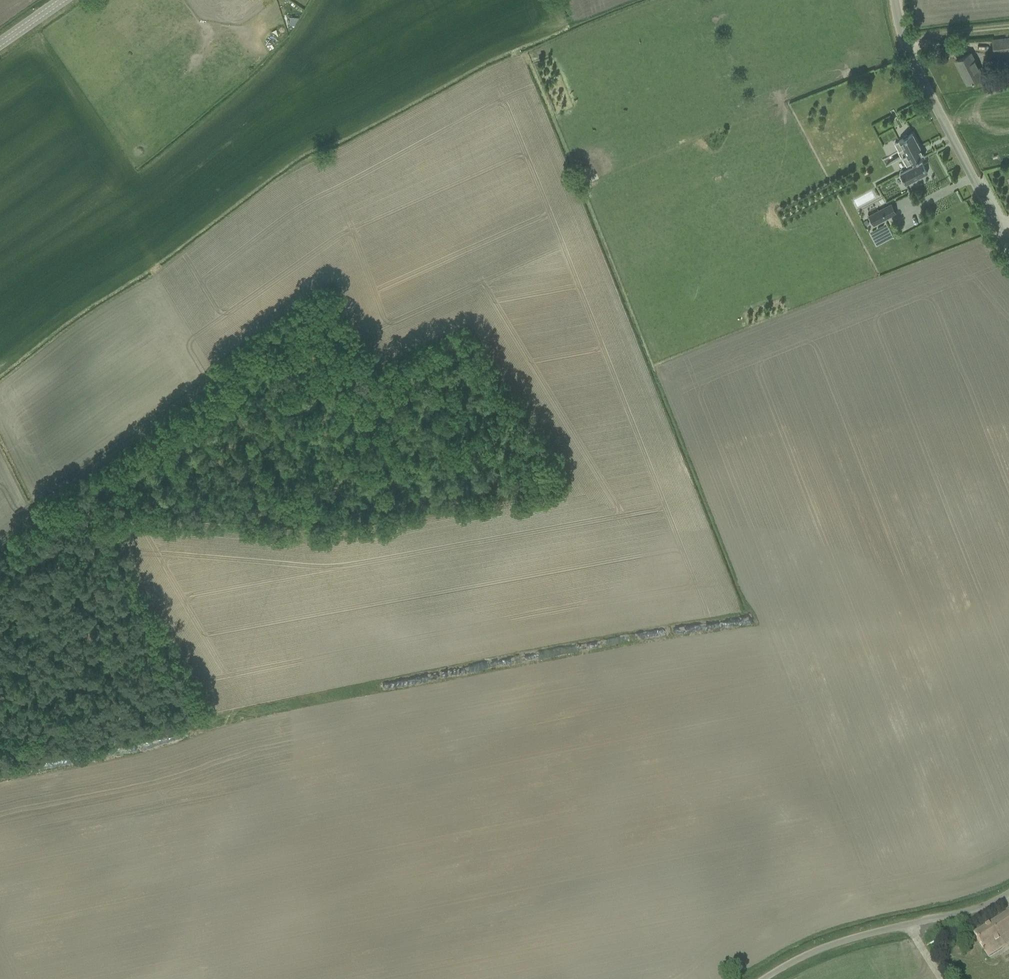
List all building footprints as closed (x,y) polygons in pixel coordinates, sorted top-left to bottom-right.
[(286,25),(288,16),(282,15),(280,23),(286,25)] [(992,39),(994,55),(1008,53),(1008,37),(992,39)] [(971,53),(966,55),(957,60),(963,71),(961,72),(967,83),(972,80),(972,81),(974,80),(974,79),(982,75),(971,53)] [(903,138),(895,143),(898,150),(903,148),(907,155),(902,157),(906,165),(911,162),(913,166),(916,164),(915,161),(924,156),(912,133),(908,135),(907,134),(902,136),(903,138)] [(884,171),(898,165),(894,156),(880,162),(884,171)] [(927,173),(922,162),(917,165),(913,167),(900,174),(901,176),(900,177),(902,182),(904,181),(905,184),(927,173)] [(873,225),(896,213),(891,203),(868,215),(873,225)] [(973,934),(988,957),(1008,944),(1008,912),(973,934)]
